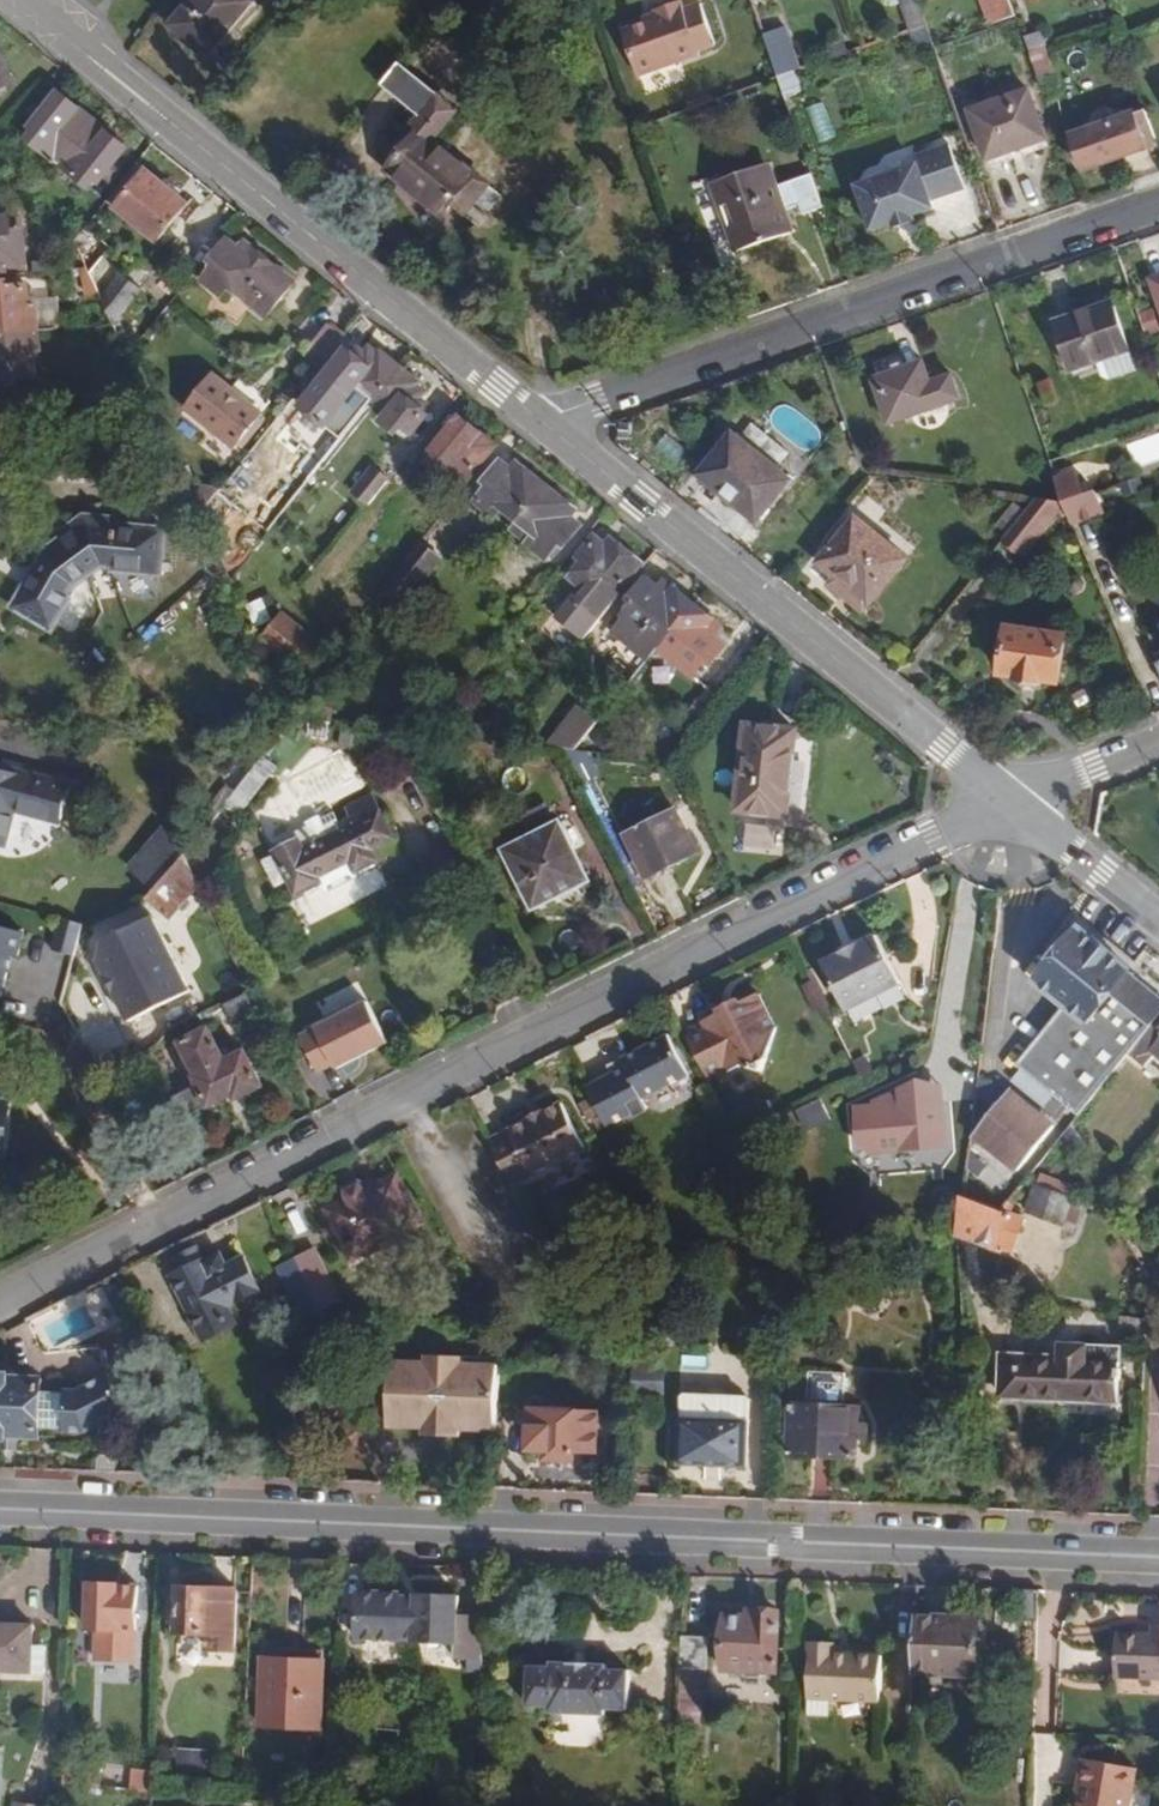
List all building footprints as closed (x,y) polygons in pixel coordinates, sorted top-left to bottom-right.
[(248,0),(194,0),(171,29),(209,58),(252,2),(248,0)] [(917,0),(888,0),(899,33),(910,30),(925,24),(917,0)] [(1010,0),(983,0),(992,24),(1016,16),(1010,0)] [(718,45),(703,4),(686,10),(683,2),(657,11),(658,13),(660,19),(646,24),(625,32),(641,78),(702,56),(700,51),(718,45)] [(660,19),(658,13),(644,18),(646,24),(660,19)] [(925,24),(910,30),(921,54),(934,49),(925,24)] [(799,68),(785,30),(766,36),(779,75),(795,69),(799,68)] [(1050,49),(1043,30),(1026,37),(1032,56),(1049,49),(1050,49)] [(1054,64),(1049,49),(1032,56),(1029,56),(1034,71),(1054,64)] [(0,51),(0,90),(17,81),(0,51)] [(440,133),(459,111),(403,65),(385,87),(421,117),(405,137),(412,143),(390,169),(446,216),(463,195),(475,204),(495,179),(440,133)] [(803,92),(795,69),(779,75),(780,79),(790,107),(799,104),(795,95),(803,92)] [(1049,150),(1029,92),(968,113),(988,170),(1049,150)] [(131,148),(62,94),(47,113),(41,107),(33,117),(39,122),(33,130),(38,133),(32,140),(92,187),(98,179),(103,183),(109,177),(114,181),(122,172),(116,167),(131,148)] [(1157,144),(1146,111),(1133,115),(1146,149),(1157,144)] [(1146,149),(1133,115),(1074,137),(1086,171),(1146,149)] [(932,200),(965,188),(949,145),(917,157),(919,164),(858,186),(874,232),(895,225),(915,217),(936,210),(932,200)] [(781,185),(773,163),(709,184),(735,253),(797,231),(789,209),(801,205),(804,214),(823,208),(812,174),(781,185)] [(160,241),(189,204),(138,164),(109,199),(160,241)] [(106,259),(130,232),(104,211),(77,243),(81,254),(86,264),(76,265),(83,292),(99,290),(103,301),(125,275),(106,259)] [(10,216),(0,217),(0,269),(5,269),(5,265),(25,264),(23,238),(12,238),(10,216)] [(897,230),(917,223),(915,217),(895,225),(897,230)] [(295,284),(246,244),(241,250),(229,241),(212,261),(217,265),(204,281),(223,297),(231,287),(267,317),(295,284)] [(116,328),(145,292),(125,275),(103,301),(115,327),(116,328)] [(17,384),(17,379),(36,378),(34,354),(23,354),(22,334),(38,332),(36,310),(32,310),(29,286),(12,288),(11,282),(0,283),(0,386),(17,384)] [(58,297),(31,300),(32,310),(36,310),(38,327),(61,327),(58,297)] [(1132,352),(1114,302),(1056,324),(1074,373),(1098,365),(1130,353),(1132,352)] [(320,369),(344,338),(330,326),(306,357),(320,369)] [(374,401),(400,369),(383,354),(380,356),(372,349),(367,355),(361,349),(355,357),(349,351),(332,371),(343,379),(338,386),(352,397),(359,388),(374,401)] [(1137,374),(1130,353),(1098,365),(1103,378),(1111,383),(1137,374)] [(960,403),(951,378),(930,385),(922,363),(876,378),(892,426),(960,403)] [(427,404),(422,400),(428,394),(419,386),(421,385),(400,369),(374,401),(390,414),(383,423),(397,435),(403,427),(413,435),(429,416),(422,411),(427,404)] [(264,418),(213,376),(185,409),(236,452),(264,418)] [(463,487),(496,446),(462,419),(447,437),(441,432),(428,449),(437,456),(432,463),(463,487)] [(1132,443),(1140,465),(1158,458),(1158,433),(1132,443)] [(796,485),(738,439),(724,456),(714,449),(695,472),(762,526),(796,485)] [(575,511),(519,465),(513,471),(502,462),(486,482),(490,486),(478,501),(498,516),(503,509),(519,521),(513,529),(549,558),(561,543),(565,546),(581,527),(570,517),(575,511)] [(202,514),(221,490),(179,465),(202,514)] [(374,466),(354,491),(369,503),(389,478),(374,466)] [(1104,514),(1097,492),(1085,497),(1077,473),(1057,479),(1066,502),(1066,504),(1075,525),(1104,514)] [(1122,484),(1124,490),(1127,496),(1144,490),(1140,478),(1122,484)] [(1025,555),(1066,504),(1066,502),(1036,499),(1026,512),(1004,539),(1025,555)] [(996,526),(1007,534),(1026,512),(1015,503),(996,526)] [(160,573),(164,530),(114,524),(115,519),(85,515),(68,528),(71,531),(50,547),(16,605),(53,627),(72,594),(69,593),(73,586),(100,564),(109,564),(108,568),(160,573)] [(911,555),(862,519),(817,577),(867,615),(911,555)] [(615,598),(642,565),(612,540),(606,546),(595,537),(578,559),(584,563),(572,577),(590,593),(597,584),(615,598)] [(422,541),(389,583),(409,601),(443,559),(422,541)] [(1082,578),(1075,576),(1069,580),(1066,587),(1071,594),(1078,596),(1083,593),(1086,585),(1082,578)] [(721,630),(692,606),(674,590),(668,598),(658,591),(646,581),(612,624),(616,628),(603,645),(638,673),(657,649),(692,679),(705,663),(709,666),(726,646),(715,637),(721,630)] [(674,590),(665,583),(658,591),(668,598),(674,590)] [(162,652),(209,614),(190,590),(143,628),(162,652)] [(272,594),(247,605),(257,627),(274,619),(272,614),(279,611),(272,594)] [(333,652),(285,612),(264,639),(312,678),(333,652)] [(1058,682),(1064,635),(1008,629),(1003,676),(1058,682)] [(586,751),(576,750),(599,720),(579,704),(546,746),(568,749),(585,783),(599,776),(586,751)] [(430,733),(501,741),(507,734),(485,730),(485,729),(468,724),(467,724),(448,710),(430,733)] [(328,738),(330,724),(310,721),(309,736),(328,738)] [(786,814),(793,727),(742,723),(734,810),(786,814)] [(365,729),(342,725),(340,746),(363,750),(365,729)] [(602,729),(594,738),(607,747),(614,739),(602,729)] [(258,766),(226,806),(240,816),(278,766),(266,757),(258,766)] [(23,771),(21,777),(0,771),(0,845),(5,846),(16,808),(60,820),(70,783),(23,771)] [(237,790),(227,784),(182,842),(190,848),(237,790)] [(321,869),(351,854),(358,869),(381,857),(376,847),(398,836),(376,792),(350,805),(355,815),(308,839),(302,828),(273,843),(296,887),(323,873),(321,869)] [(699,854),(677,811),(628,836),(650,880),(699,854)] [(591,883),(561,824),(506,852),(536,911),(591,883)] [(125,866),(156,892),(159,889),(185,856),(191,849),(190,848),(182,842),(163,825),(125,866)] [(200,886),(185,856),(159,889),(152,898),(176,917),(200,886)] [(1158,1015),(1158,1001),(1127,974),(1130,970),(1061,913),(1018,965),(1065,1004),(1016,1064),(1078,1114),(1127,1054),(1139,1040),(1158,1015)] [(83,925),(62,919),(53,951),(74,957),(83,925)] [(189,994),(156,919),(103,941),(97,963),(103,978),(116,982),(113,993),(125,1026),(141,1031),(136,1021),(156,1013),(189,994)] [(0,929),(0,999),(4,1000),(25,936),(0,929)] [(901,983),(876,933),(820,960),(845,1011),(901,983)] [(837,1015),(813,964),(805,968),(830,1018),(837,1015)] [(816,993),(810,980),(801,984),(807,998),(816,993)] [(762,1071),(776,1029),(758,992),(741,1001),(737,1009),(730,1012),(720,1011),(701,1020),(704,1027),(686,1036),(706,1076),(715,1071),(725,1066),(727,1071),(742,1063),(762,1071)] [(823,1007),(816,993),(807,998),(814,1011),(823,1007)] [(737,1009),(741,1001),(737,995),(718,1006),(720,1011),(730,1012),(737,1009)] [(669,1009),(664,999),(647,1007),(652,1018),(669,1009)] [(390,1047),(368,1003),(313,1029),(334,1067),(337,1072),(390,1047)] [(1139,1040),(1155,1053),(1158,1056),(1158,1015),(1139,1040)] [(264,1085),(246,1050),(227,1059),(211,1027),(182,1040),(198,1074),(195,1075),(210,1106),(235,1094),(238,1099),(264,1085)] [(334,1067),(313,1029),(299,1035),(317,1076),(334,1067)] [(650,1092),(687,1073),(666,1032),(619,1056),(624,1065),(610,1072),(585,1084),(607,1125),(655,1101),(650,1092)] [(1139,1040),(1127,1054),(1144,1067),(1155,1053),(1139,1040)] [(873,1070),(866,1055),(852,1061),(860,1076),(873,1070)] [(610,1072),(624,1065),(619,1056),(606,1063),(610,1072)] [(721,1083),(715,1071),(706,1076),(712,1086),(721,1083)] [(950,1152),(944,1087),(919,1081),(872,1103),(854,1105),(858,1149),(874,1159),(950,1152)] [(1018,1174),(1053,1128),(1009,1094),(974,1140),(980,1144),(1012,1169),(1018,1174)] [(21,1101),(0,1098),(0,1158),(11,1159),(21,1101)] [(587,1149),(564,1103),(492,1140),(515,1185),(587,1149)] [(1012,1169),(980,1144),(970,1156),(1001,1182),(1012,1169)] [(1065,1225),(1066,1223),(1077,1227),(1086,1203),(1075,1199),(1076,1195),(1073,1194),(1077,1183),(1043,1170),(1039,1181),(1036,1180),(1025,1209),(1065,1225)] [(421,1223),(397,1176),(328,1211),(352,1258),(421,1223)] [(649,1207),(641,1193),(632,1198),(640,1212),(649,1207)] [(1012,1247),(1023,1218),(1011,1213),(1014,1205),(1007,1203),(1001,1210),(963,1195),(958,1235),(997,1249),(999,1242),(1012,1247)] [(227,1309),(259,1292),(243,1259),(227,1267),(220,1253),(204,1260),(197,1248),(175,1260),(181,1271),(171,1277),(190,1313),(188,1317),(193,1328),(199,1328),(204,1338),(234,1322),(227,1309)] [(329,1280),(312,1248),(295,1257),(304,1275),(307,1282),(316,1277),(329,1280)] [(304,1275),(295,1257),(276,1267),(285,1285),(304,1275)] [(307,1282),(304,1275),(285,1285),(302,1316),(320,1307),(307,1282)] [(338,1298),(329,1280),(316,1277),(307,1282),(320,1307),(338,1298)] [(1150,1278),(1150,1304),(1158,1305),(1158,1279),(1150,1278)] [(130,1304),(119,1283),(97,1294),(109,1315),(130,1304)] [(1146,1334),(1147,1313),(1125,1313),(1125,1334),(1146,1334)] [(677,1324),(664,1322),(662,1336),(674,1338),(677,1324)] [(1124,1390),(1125,1344),(1063,1342),(1063,1355),(1004,1353),(1003,1394),(1069,1395),(1069,1388),(1124,1390)] [(501,1428),(503,1366),(503,1359),(467,1358),(467,1351),(431,1350),(431,1357),(395,1356),(392,1422),(428,1424),(464,1426),(501,1428)] [(857,1457),(858,1407),(846,1406),(847,1373),(809,1371),(809,1405),(791,1405),(790,1456),(857,1457)] [(129,1412),(111,1375),(78,1392),(66,1391),(66,1396),(43,1395),(43,1380),(10,1379),(10,1375),(0,1375),(0,1436),(5,1436),(18,1437),(41,1437),(41,1428),(64,1429),(63,1433),(87,1434),(129,1412)] [(365,1451),(367,1425),(338,1423),(339,1406),(349,1407),(350,1393),(330,1392),(328,1449),(365,1451)] [(749,1423),(750,1401),(747,1397),(686,1395),(682,1397),(681,1420),(749,1423)] [(610,1453),(612,1417),(600,1417),(600,1413),(533,1409),(530,1449),(548,1450),(547,1458),(576,1460),(576,1451),(610,1453)] [(747,1469),(749,1423),(681,1420),(679,1465),(747,1469)] [(464,1434),(464,1426),(428,1424),(428,1432),(464,1434)] [(17,1447),(18,1437),(5,1436),(5,1447),(17,1447)] [(116,1473),(117,1458),(114,1454),(102,1454),(97,1460),(97,1472),(116,1473)] [(137,1586),(90,1583),(87,1630),(95,1631),(93,1660),(133,1662),(137,1586)] [(237,1589),(178,1587),(177,1633),(236,1635),(237,1589)] [(482,1659),(484,1617),(459,1616),(459,1594),(419,1593),(419,1596),(401,1596),(402,1592),(358,1591),(356,1637),(400,1639),(400,1637),(412,1637),(412,1640),(455,1641),(455,1658),(482,1659)] [(777,1673),(779,1612),(755,1611),(754,1617),(725,1616),(723,1671),(777,1673)] [(1155,1615),(1155,1625),(1116,1624),(1114,1665),(1158,1668),(1158,1615),(1155,1615)] [(980,1649),(987,1643),(988,1629),(980,1619),(917,1616),(914,1674),(978,1677),(980,1649)] [(31,1671),(32,1671),(33,1646),(34,1624),(0,1623),(0,1670),(31,1671)] [(704,1702),(709,1637),(683,1636),(679,1722),(703,1723),(704,1702)] [(835,1642),(811,1642),(808,1700),(810,1700),(831,1701),(881,1702),(883,1655),(836,1652),(835,1642)] [(46,1646),(33,1646),(32,1671),(45,1672),(46,1646)] [(321,1735),(324,1652),(263,1651),(260,1733),(321,1735)] [(628,1709),(630,1669),(608,1668),(608,1664),(553,1662),(552,1667),(530,1666),(529,1705),(551,1706),(550,1711),(606,1713),(606,1708),(628,1709)] [(831,1701),(810,1700),(808,1714),(830,1716),(831,1701)] [(208,1750),(178,1748),(175,1780),(206,1783),(208,1750)] [(1136,1769),(1083,1758),(1077,1786),(1084,1787),(1080,1805),(1129,1805),(1136,1769)] [(154,1791),(155,1771),(132,1769),(129,1790),(154,1791)] [(1084,1787),(1077,1786),(1074,1805),(1080,1805),(1084,1787)]
